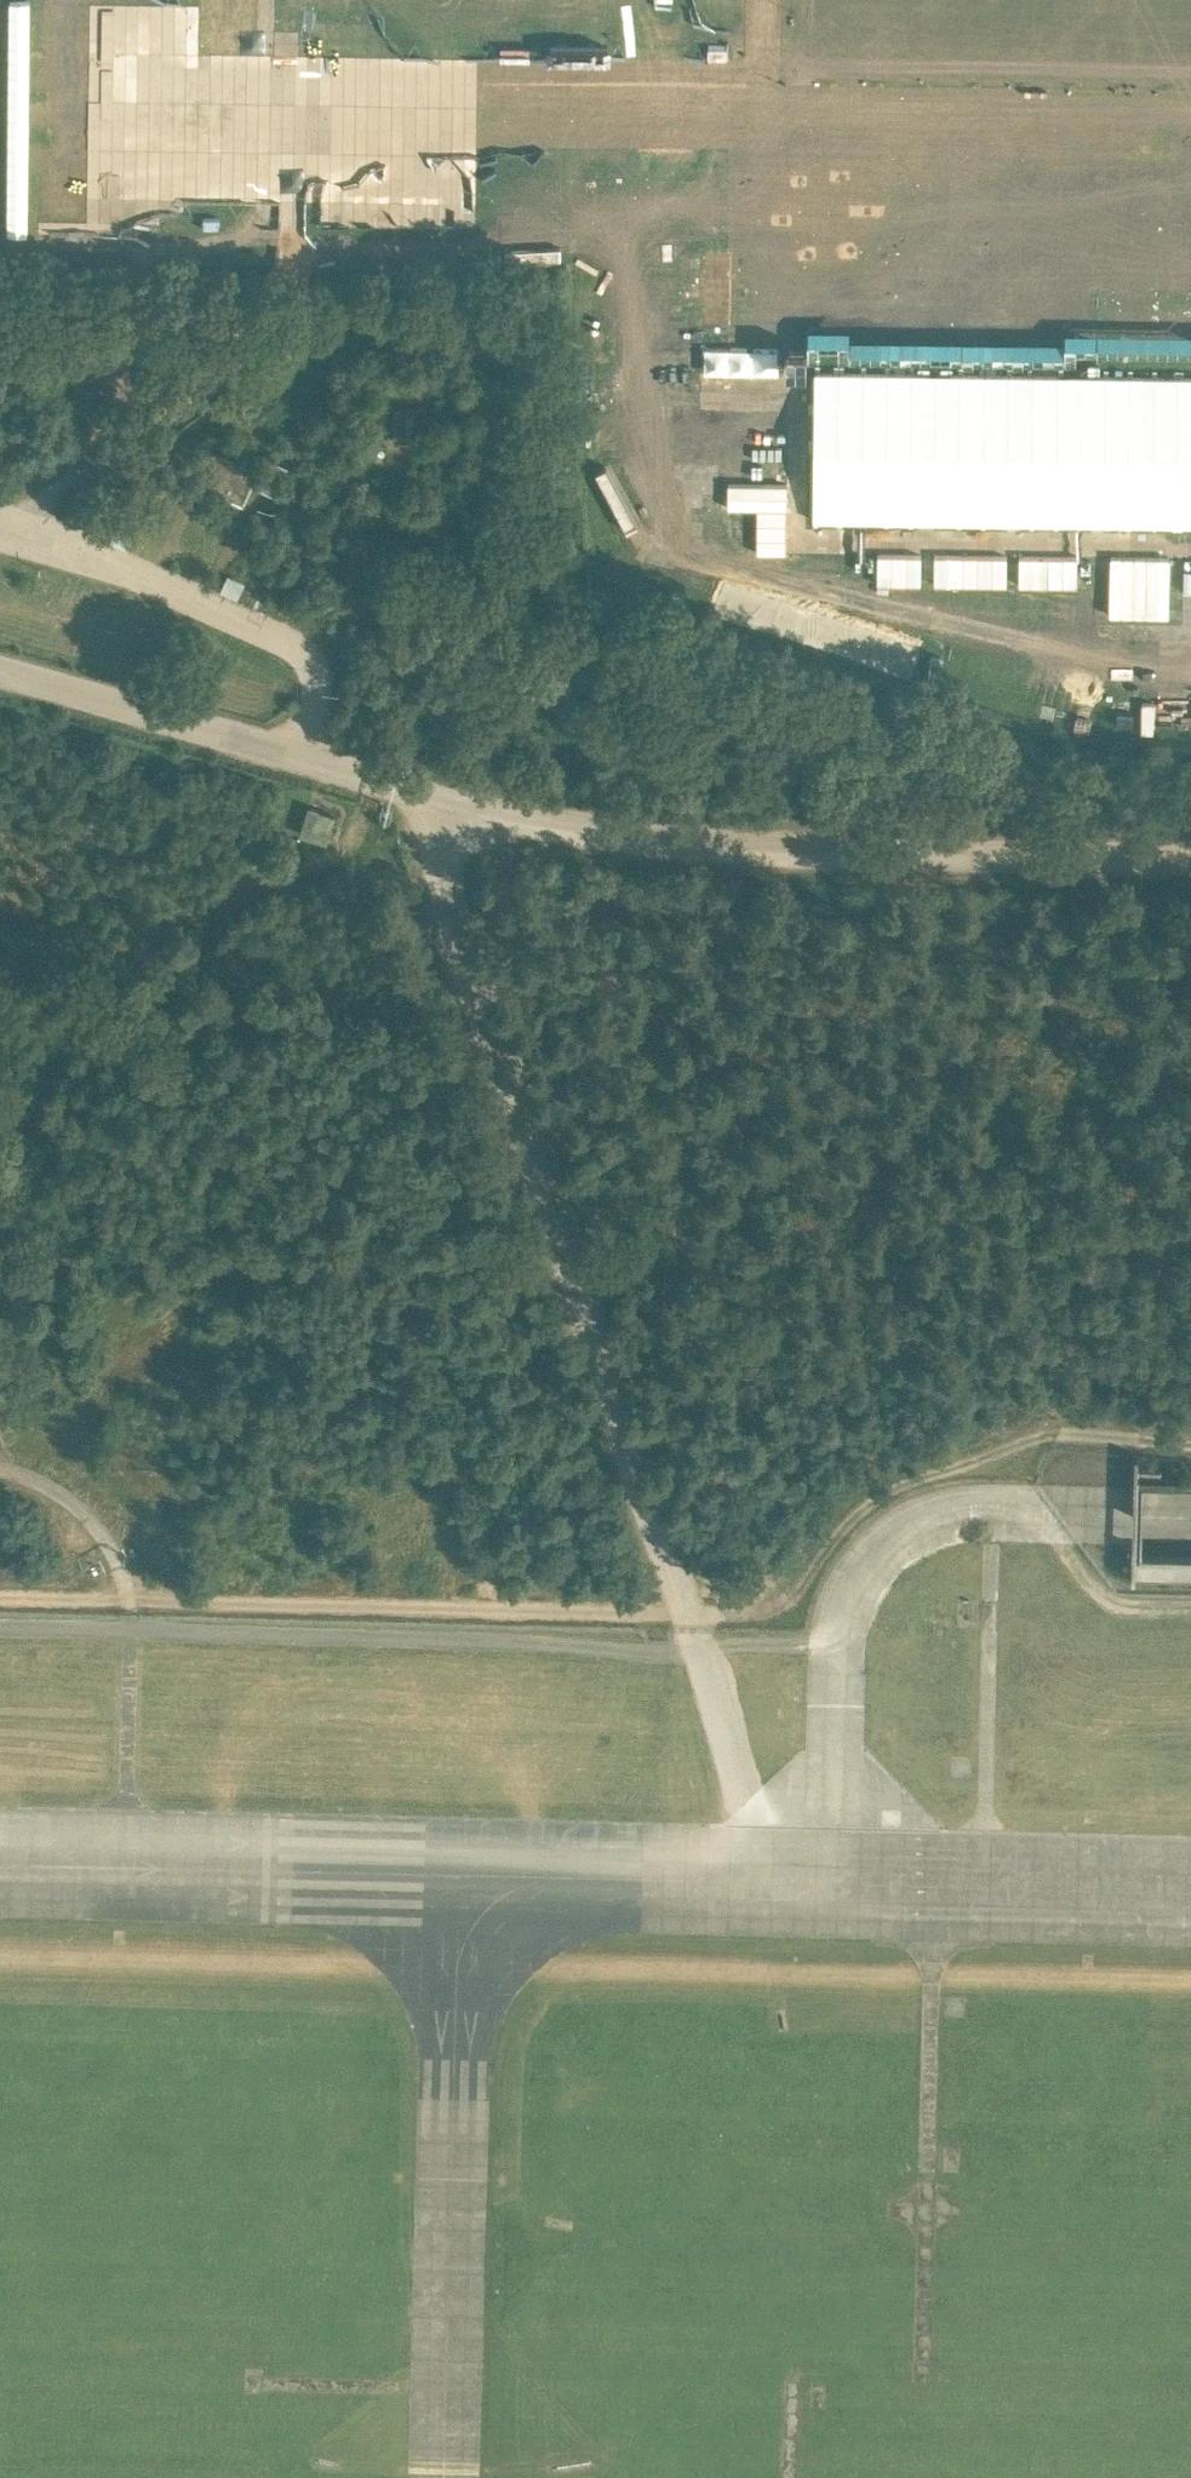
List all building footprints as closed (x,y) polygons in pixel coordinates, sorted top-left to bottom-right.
[(289,462),(215,429),(191,484),(200,488),(203,484),(244,502),(252,481),(276,491),(289,462)] [(334,813),(309,805),(300,831),(326,839),(334,813)] [(1161,1473),(1161,1465),(1139,1465),(1139,1451),(1138,1451),(1134,1575),(1136,1575),(1136,1572),(1190,1574),(1190,1474),(1161,1473)]
